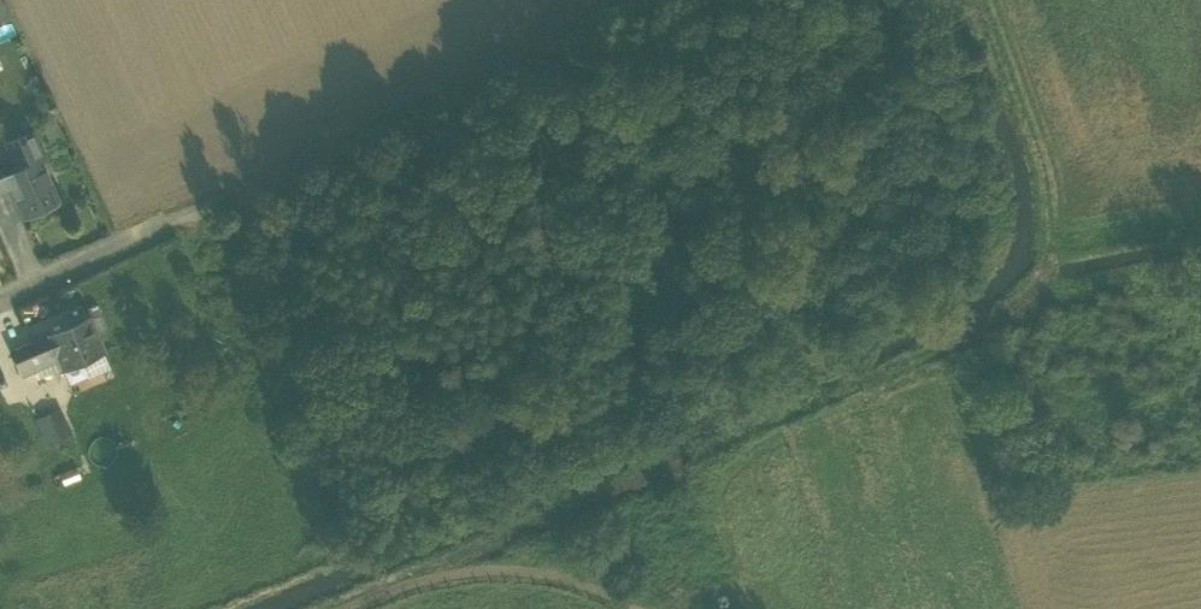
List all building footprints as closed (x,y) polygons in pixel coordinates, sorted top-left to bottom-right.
[(11,17),(4,0),(0,0),(0,22),(11,17)] [(10,187),(24,218),(60,202),(41,161),(45,159),(33,132),(8,143),(15,158),(21,156),(25,166),(20,168),(5,174),(11,187),(10,187)] [(15,158),(20,168),(25,166),(21,156),(15,158)] [(10,187),(11,187),(5,174),(0,177),(0,191),(10,187)] [(63,372),(86,361),(106,352),(90,315),(47,334),(48,335),(37,340),(47,364),(58,360),(63,372)] [(10,351),(21,376),(47,364),(37,340),(10,351)] [(113,370),(106,352),(86,361),(94,378),(113,370)] [(35,416),(46,441),(71,431),(61,406),(35,416)]
